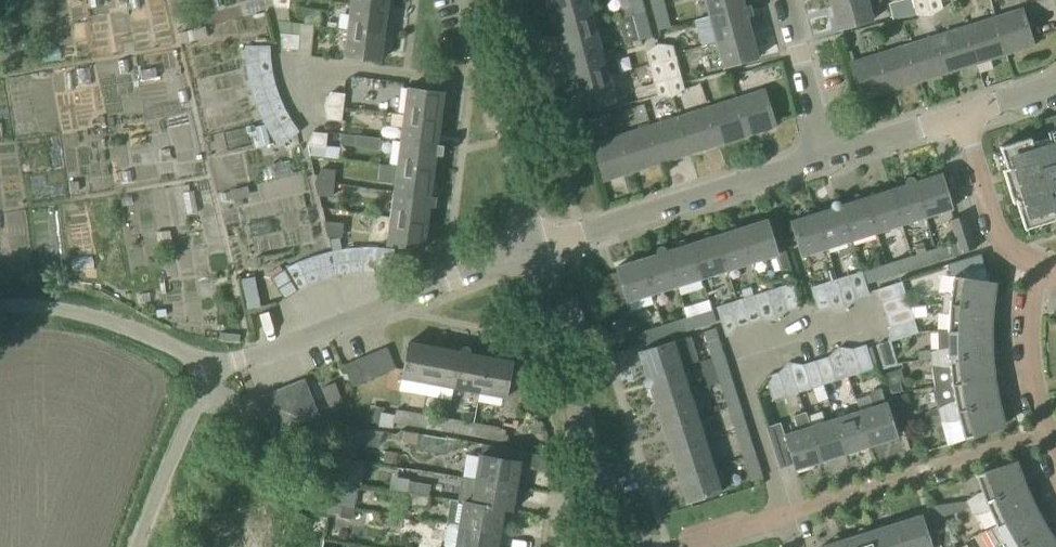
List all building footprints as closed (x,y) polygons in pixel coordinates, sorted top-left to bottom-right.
[(273,8),(288,9),(289,0),(272,0),(273,8)] [(388,0),(351,0),(351,4),(386,9),(388,0)] [(587,0),(550,0),(552,9),(587,0)] [(595,25),(589,0),(587,0),(552,9),(559,34),(595,25)] [(645,11),(642,0),(618,0),(622,17),(632,15),(645,11)] [(743,6),(741,0),(703,0),(707,16),(743,7),(743,6)] [(829,4),(836,30),(872,20),(869,9),(877,6),(881,0),(843,0),(829,4)] [(912,2),(916,16),(930,17),(925,0),(921,0),(912,2)] [(940,0),(925,0),(930,17),(942,9),(940,0)] [(664,1),(650,5),(657,30),(671,27),(670,26),(666,10),(664,1)] [(383,35),(386,9),(351,4),(347,30),(383,35)] [(714,42),(749,32),(745,17),(753,15),(750,5),(743,6),(743,7),(707,16),(714,42)] [(1005,55),(1035,46),(1023,8),(994,17),(1005,55)] [(152,10),(135,19),(147,41),(163,33),(152,10)] [(652,38),(645,11),(632,15),(639,41),(652,38)] [(164,18),(167,46),(181,44),(177,16),(164,18)] [(976,64),(1005,55),(994,17),(965,26),(976,64)] [(566,59),(602,50),(595,25),(559,34),(566,59)] [(204,44),(232,37),(229,26),(201,34),(204,44)] [(947,73),(976,64),(965,26),(936,35),(947,73)] [(380,62),(383,35),(347,30),(344,57),(380,62)] [(749,32),(714,42),(720,67),(756,58),(749,32)] [(298,51),(299,36),(279,34),(283,49),(298,51)] [(918,82),(947,73),(936,35),(907,45),(918,82)] [(765,46),(770,61),(788,55),(783,40),(765,46)] [(648,64),(662,61),(657,44),(645,52),(648,64)] [(671,45),(657,44),(662,61),(675,57),(674,51),(672,46),(671,45)] [(889,91),(918,82),(907,45),(878,54),(889,91)] [(245,64),(270,62),(270,61),(269,46),(244,46),(245,63),(245,64)] [(573,85),(609,75),(602,50),(566,59),(559,61),(562,71),(569,70),(573,85)] [(860,101),(889,91),(878,54),(848,63),(860,101)] [(666,78),(680,74),(675,57),(662,61),(666,78)] [(653,82),(666,78),(662,61),(648,64),(653,82)] [(247,78),(272,73),(270,62),(245,64),(247,78)] [(134,114),(129,86),(146,82),(143,67),(108,74),(116,118),(134,114)] [(149,72),(151,85),(168,82),(166,69),(149,72)] [(251,93),(275,86),(275,85),(272,73),(247,78),(250,92),(251,93)] [(684,89),(680,74),(666,78),(672,98),(684,89)] [(609,75),(573,85),(577,100),(570,102),(573,112),(580,110),(616,101),(609,75)] [(666,78),(653,82),(657,96),(672,98),(666,78)] [(48,101),(57,100),(56,80),(46,81),(48,101)] [(255,107),(279,98),(275,86),(251,93),(255,107)] [(403,114),(440,119),(443,93),(407,88),(403,114)] [(746,137),(775,128),(764,90),(734,99),(746,137)] [(329,92),(323,105),(343,108),(344,94),(329,92)] [(262,121),(285,110),(284,109),(279,98),(255,107),(262,121)] [(717,146),(746,137),(734,99),(706,108),(717,146)] [(343,108),(323,105),(326,120),(341,121),(343,108)] [(689,155),(717,146),(706,108),(677,117),(689,155)] [(269,134),(291,121),(290,120),(285,110),(262,121),(268,133),(269,134)] [(436,144),(440,119),(403,114),(400,140),(443,146),(443,145),(436,144)] [(1043,120),(1043,121),(1044,121),(1049,137),(1031,143),(1030,138),(1001,147),(1001,146),(1000,146),(1006,168),(1002,170),(1013,203),(1016,201),(1024,229),(1026,229),(1026,228),(1054,219),(1055,216),(1055,114),(1043,120)] [(660,164),(689,155),(677,117),(648,126),(660,164)] [(279,147),(299,132),(291,121),(269,134),(279,147)] [(0,125),(0,143),(12,142),(11,124),(0,125)] [(264,125),(253,128),(258,147),(269,145),(264,125)] [(631,172),(660,164),(648,126),(620,135),(631,172)] [(325,148),(327,134),(312,132),(305,147),(325,148)] [(602,182),(631,172),(620,135),(590,144),(602,182)] [(441,156),(443,146),(400,140),(396,166),(433,171),(435,155),(441,156)] [(429,196),(433,171),(396,166),(393,192),(429,197),(436,198),(429,196)] [(320,168),(314,181),(333,184),(335,170),(320,168)] [(914,180),(926,217),(951,209),(940,173),(916,181),(914,179),(914,180)] [(914,180),(914,179),(913,178),(912,177),(911,177),(909,177),(908,177),(906,178),(905,179),(905,181),(904,183),(905,185),(889,190),(901,225),(926,217),(914,180)] [(332,197),(333,184),(314,181),(317,196),(332,197)] [(876,233),(901,225),(889,190),(865,198),(876,233)] [(210,216),(205,191),(192,194),(197,219),(210,216)] [(436,198),(429,197),(393,192),(389,218),(426,223),(428,207),(434,207),(436,198)] [(851,241),(876,233),(865,198),(841,205),(840,202),(839,201),(838,201),(851,241)] [(838,201),(839,201),(836,200),(834,200),(833,201),(831,202),(830,203),(830,204),(830,206),(830,209),(815,213),(826,249),(851,241),(838,201)] [(801,257),(826,249),(815,213),(789,222),(801,257)] [(939,260),(960,253),(976,248),(965,215),(949,220),(956,240),(935,247),(939,260)] [(422,249),(426,223),(389,218),(386,244),(422,249)] [(740,228),(751,263),(776,255),(765,220),(740,228)] [(342,238),(343,223),(323,221),(327,237),(342,238)] [(726,271),(751,263),(740,228),(715,236),(726,271)] [(701,279),(726,271),(715,236),(690,244),(701,279)] [(677,286),(701,279),(690,244),(667,251),(666,249),(665,248),(677,286)] [(665,248),(664,247),(662,246),(660,246),(659,246),(657,247),(656,249),(655,251),(656,254),(641,259),(652,294),(677,286),(665,248)] [(350,274),(362,273),(362,247),(346,249),(347,274),(350,274)] [(375,273),(376,247),(362,247),(362,273),(375,273)] [(390,274),(394,249),(376,247),(375,273),(390,274)] [(935,247),(910,255),(914,268),(939,260),(935,247)] [(337,276),(347,274),(346,249),(331,251),(328,252),(333,277),(337,276)] [(320,281),(333,277),(328,252),(312,257),(320,281)] [(914,268),(910,255),(885,263),(890,277),(914,268)] [(319,281),(320,281),(312,257),(298,262),(308,285),(319,281)] [(103,274),(104,260),(82,258),(81,273),(103,274)] [(626,302),(652,294),(641,259),(615,267),(617,271),(604,275),(616,316),(629,312),(626,302)] [(296,291),(308,285),(298,262),(297,262),(283,269),(296,291)] [(885,263),(862,271),(866,285),(890,277),(885,263)] [(990,308),(993,284),(989,283),(983,267),(953,277),(950,295),(946,294),(943,294),(942,304),(990,308)] [(284,299),(296,291),(283,269),(269,278),(284,299)] [(869,296),(866,285),(862,271),(836,279),(845,309),(855,300),(869,296)] [(831,307),(845,309),(836,279),(810,287),(817,311),(831,307)] [(909,308),(910,308),(901,282),(871,291),(881,303),(885,315),(909,308)] [(776,321),(786,311),(800,307),(792,283),(766,291),(776,321)] [(761,319),(776,321),(766,291),(741,299),(749,323),(761,319)] [(736,327),(749,323),(741,299),(715,307),(725,337),(736,327)] [(988,332),(990,308),(942,304),(941,313),(945,314),(949,314),(948,331),(988,332)] [(887,341),(890,342),(918,333),(910,308),(909,308),(885,315),(889,327),(887,341)] [(712,309),(686,317),(690,330),(716,322),(712,309)] [(686,317),(661,325),(666,338),(690,330),(686,317)] [(666,338),(661,325),(636,333),(640,346),(666,338)] [(702,332),(711,357),(724,353),(716,328),(702,332)] [(989,355),(988,332),(948,331),(936,332),(937,350),(930,352),(930,359),(989,355)] [(643,379),(681,367),(673,341),(639,352),(646,375),(643,379)] [(897,365),(890,342),(887,341),(875,345),(883,369),(897,365)] [(427,383),(434,348),(408,343),(401,378),(427,383)] [(838,347),(847,377),(873,369),(866,344),(852,349),(838,347)] [(385,373),(396,369),(386,347),(376,351),(385,373)] [(847,377),(838,347),(827,357),(815,360),(819,372),(823,385),(847,377)] [(453,388),(460,352),(434,348),(427,383),(453,388)] [(374,378),(385,373),(376,351),(365,356),(374,378)] [(479,393),(485,357),(460,352),(453,388),(479,393)] [(732,378),(724,353),(711,357),(711,358),(699,362),(707,386),(718,382),(732,378)] [(951,385),(992,379),(989,355),(930,359),(931,367),(945,369),(949,368),(951,385)] [(363,382),(374,378),(365,356),(354,360),(363,382)] [(516,410),(520,386),(508,383),(512,362),(485,357),(479,393),(503,397),(501,407),(516,410)] [(352,387),(363,382),(354,360),(343,365),(352,387)] [(823,385),(819,372),(815,360),(803,364),(788,363),(798,393),(823,385)] [(798,393),(788,363),(788,362),(778,372),(764,376),(772,401),(798,393)] [(651,403),(689,391),(681,367),(643,379),(642,379),(641,381),(641,382),(641,384),(642,385),(642,386),(643,387),(644,387),(651,390),(654,400),(651,403)] [(900,368),(885,373),(889,387),(900,383),(904,382),(900,368)] [(739,403),(732,378),(718,382),(726,407),(739,403)] [(938,416),(996,402),(992,379),(951,385),(954,401),(950,402),(937,408),(938,416)] [(276,444),(320,426),(302,382),(258,400),(276,444)] [(329,407),(342,402),(334,383),(322,388),(329,407)] [(896,436),(885,402),(880,387),(871,390),(868,395),(871,406),(859,410),(870,445),(896,436)] [(662,427),(697,416),(689,391),(651,403),(650,405),(649,406),(649,408),(649,409),(650,411),(651,412),(653,413),(658,413),(662,427)] [(891,397),(895,410),(908,407),(904,394),(891,397)] [(1003,426),(996,402),(938,416),(940,423),(946,423),(952,443),(964,440),(964,438),(1003,426)] [(747,428),(739,403),(726,407),(734,432),(747,428)] [(369,406),(367,422),(378,424),(381,424),(383,413),(384,408),(369,406)] [(393,423),(419,428),(422,414),(395,409),(393,423)] [(846,452),(870,445),(859,410),(835,418),(846,452)] [(846,452),(835,418),(824,421),(821,411),(807,416),(821,460),(846,452)] [(821,460),(807,416),(806,416),(805,412),(792,416),(796,430),(785,434),(783,425),(768,430),(779,463),(793,459),(796,469),(821,460)] [(447,418),(422,414),(419,428),(445,432),(447,418)] [(667,453),(705,441),(697,416),(662,427),(670,451),(667,453)] [(470,437),(473,422),(447,418),(445,432),(470,437)] [(500,427),(473,422),(470,437),(497,441),(500,427)] [(356,459),(361,431),(346,428),(342,456),(356,459)] [(755,452),(747,428),(734,432),(742,457),(755,452)] [(678,477),(712,466),(705,441),(667,453),(666,454),(665,456),(665,457),(666,460),(667,462),(674,465),(678,477)] [(466,456),(463,475),(466,478),(466,479),(476,481),(516,488),(520,462),(499,459),(501,447),(482,444),(480,456),(469,454),(466,456)] [(384,451),(382,463),(396,465),(398,453),(384,451)] [(763,478),(755,452),(742,457),(750,482),(763,478)] [(968,508),(1023,486),(1014,463),(975,475),(981,492),(977,494),(965,502),(968,508)] [(686,502),(720,491),(712,466),(678,477),(686,502)] [(457,500),(457,501),(472,504),(472,505),(503,510),(512,511),(516,488),(476,481),(466,479),(466,478),(461,477),(457,500)] [(429,497),(431,485),(408,481),(406,493),(429,497)] [(341,506),(345,484),(332,482),(329,504),(341,506)] [(996,526),(1033,508),(1023,486),(968,508),(971,515),(985,513),(989,511),(996,526)] [(448,500),(445,522),(459,525),(458,526),(499,533),(503,510),(472,505),(472,504),(457,501),(457,500),(450,499),(448,500)] [(933,521),(945,517),(947,516),(968,508),(965,502),(938,506),(929,509),(933,521)] [(327,505),(326,514),(327,514),(340,516),(341,506),(329,504),(328,505),(327,505)] [(1044,528),(1033,508),(996,526),(985,532),(993,546),(1013,546),(1044,528)] [(902,546),(931,546),(921,515),(895,523),(902,546)] [(945,517),(932,521),(932,522),(940,546),(954,546),(945,517)] [(895,523),(870,531),(875,546),(902,546),(895,523)] [(499,533),(458,526),(449,524),(446,527),(443,545),(444,546),(497,546),(499,533)] [(1044,528),(1013,546),(1055,546),(1044,528)] [(870,531),(845,539),(848,546),(875,546),(870,531)] [(845,539),(820,546),(848,546),(845,539)]
